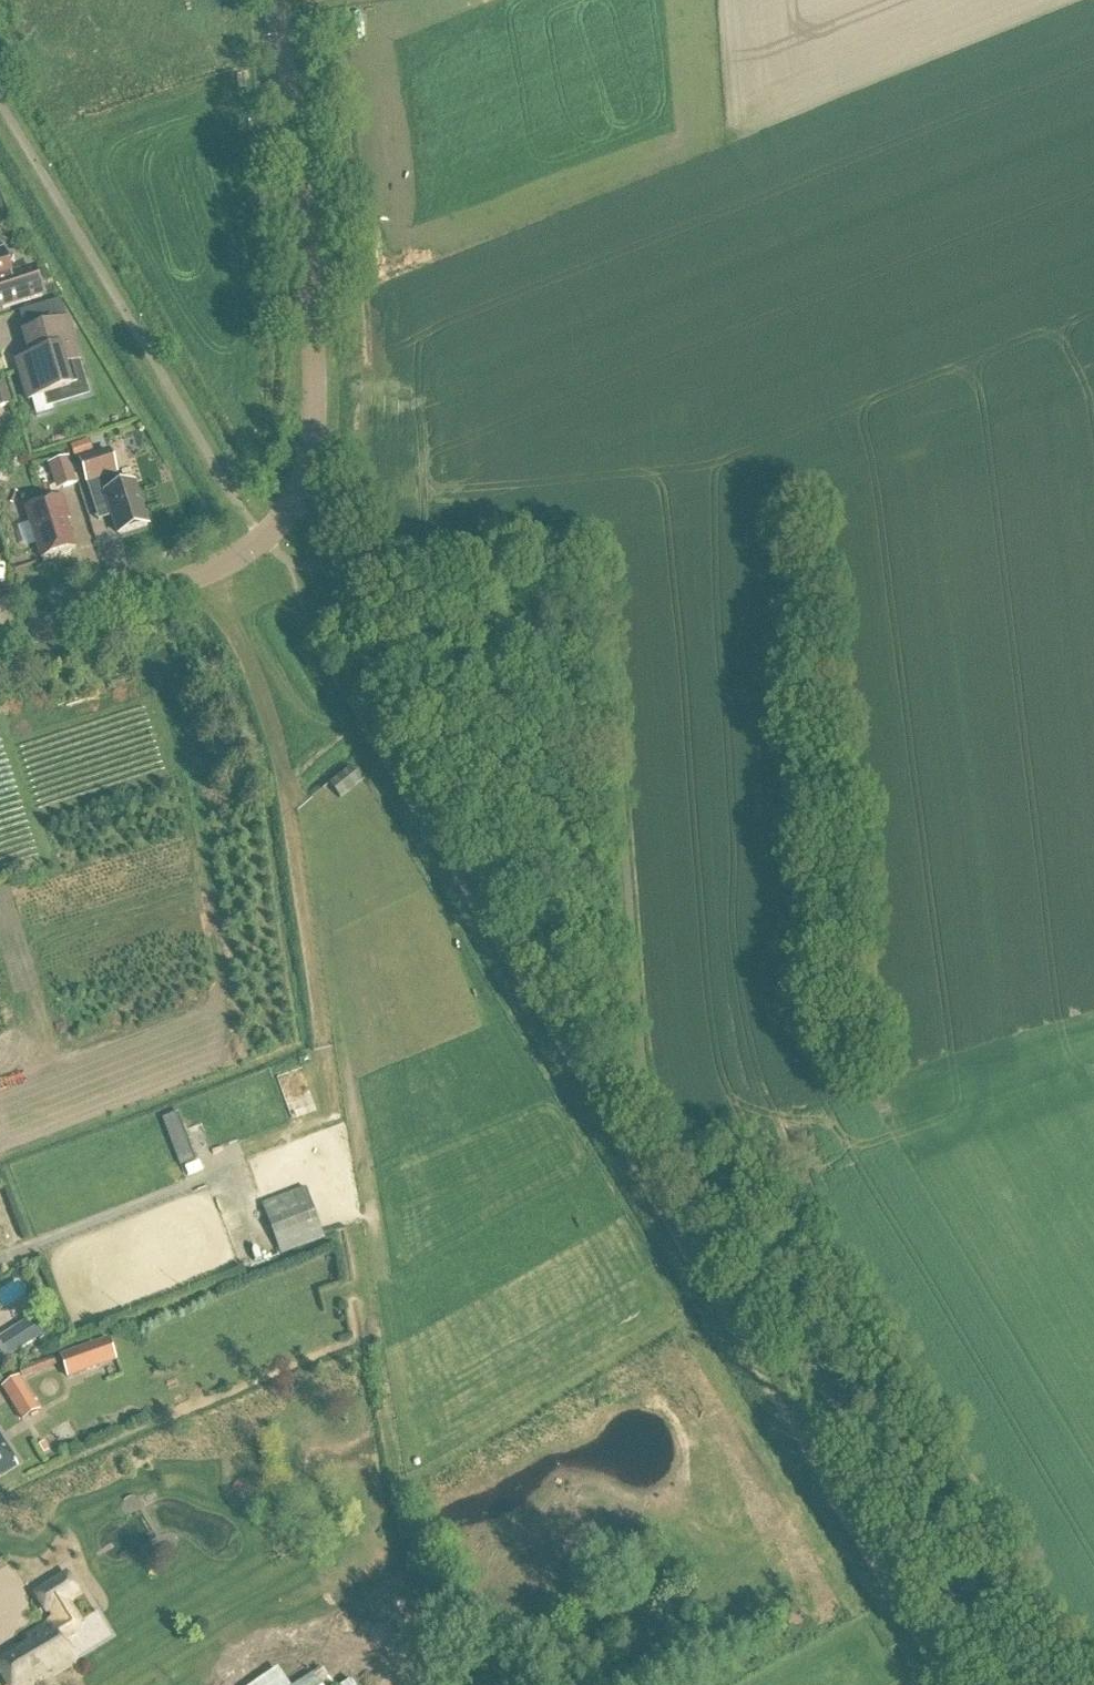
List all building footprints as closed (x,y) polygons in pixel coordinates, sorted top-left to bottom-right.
[(2,312),(42,300),(40,293),(33,270),(10,277),(8,271),(14,260),(3,254),(3,253),(0,254),(0,304),(2,312)] [(30,334),(25,335),(33,360),(17,364),(28,403),(50,396),(52,405),(85,395),(76,364),(79,363),(67,322),(64,323),(59,307),(25,317),(30,334)] [(11,406),(4,385),(0,386),(0,410),(11,406)] [(71,448),(75,462),(93,456),(88,442),(71,448)] [(110,456),(81,466),(86,483),(96,514),(110,510),(119,537),(147,528),(134,486),(118,491),(112,474),(116,473),(110,456)] [(48,467),(57,494),(78,487),(69,460),(48,467)] [(70,520),(64,499),(25,511),(42,562),(58,556),(61,558),(70,555),(72,552),(75,551),(66,522),(70,520)] [(329,786),(340,801),(362,785),(350,769),(329,786)] [(305,1189),(261,1206),(281,1261),(325,1243),(305,1189)] [(93,1346),(59,1358),(64,1370),(67,1379),(67,1381),(101,1369),(100,1365),(98,1358),(93,1346)] [(20,1378),(1,1389),(22,1424),(40,1413),(20,1378)] [(0,1443),(0,1481),(17,1471),(0,1443)] [(10,1684),(21,1684),(29,1680),(32,1684),(52,1671),(54,1674),(75,1661),(63,1641),(77,1631),(79,1622),(66,1600),(76,1594),(64,1575),(34,1594),(51,1619),(49,1620),(50,1622),(28,1637),(31,1643),(0,1663),(0,1669),(10,1684)] [(273,1662),(238,1684),(288,1684),(273,1662)]
